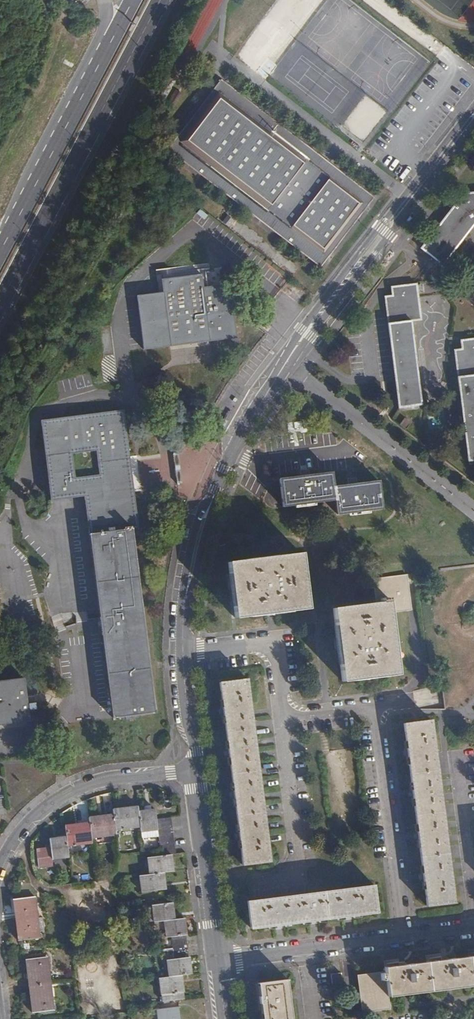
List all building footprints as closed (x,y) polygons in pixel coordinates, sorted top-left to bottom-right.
[(172,158),(321,266),(329,256),(327,254),(330,251),(332,252),(366,208),(364,207),(367,203),(369,205),(376,196),(338,167),(335,170),(329,165),(331,162),(320,155),(319,157),(312,152),(315,149),(221,84),(215,93),(217,95),(214,99),(212,97),(211,98),(201,114),(181,144),(184,145),(181,149),(179,148),(172,158)] [(463,194),(422,248),(444,265),(473,226),(473,193),(463,194)] [(167,290),(141,293),(146,346),(237,337),(232,284),(207,286),(205,273),(166,276),(167,290)] [(400,407),(424,404),(413,319),(422,318),(417,282),(392,285),(393,294),(385,295),(400,407)] [(466,465),(473,464),(473,340),(459,341),(460,351),(455,351),(466,465)] [(138,529),(121,410),(38,421),(49,501),(84,495),(113,718),(157,713),(132,529),(138,529)] [(297,446),(314,446),(314,437),(298,437),(297,446)] [(384,509),(381,481),(327,487),(326,473),(273,479),(277,506),(330,501),(331,515),(384,509)] [(303,552),(231,559),(236,612),(308,604),(303,552)] [(377,601),(334,606),(343,679),(398,672),(390,610),(413,607),(408,572),(374,577),(377,601)] [(28,720),(24,676),(0,679),(0,723),(28,720)] [(251,679),(220,681),(240,863),(272,859),(251,679)] [(436,718),(405,720),(429,905),(457,903),(436,718)] [(140,876),(142,892),(165,889),(163,873),(172,871),(171,854),(175,854),(171,818),(158,819),(156,810),(139,812),(139,806),(113,809),(114,814),(90,817),(91,823),(66,826),(67,837),(51,839),(52,848),(38,850),(40,868),(55,866),(54,859),(70,857),(69,846),(93,843),(93,838),(117,834),(116,829),(141,826),(142,831),(159,829),(162,855),(147,857),(149,874),(140,876)] [(375,884),(248,899),(252,928),(378,912),(375,884)] [(33,893),(12,896),(17,938),(39,935),(38,929),(43,928),(42,915),(36,915),(33,893)] [(181,974),(190,973),(184,918),(174,918),(172,903),(152,905),(155,921),(164,920),(166,937),(170,937),(173,959),(167,959),(169,976),(159,977),(161,994),(183,992),(181,974)] [(46,954),(25,957),(31,1008),(53,1006),(46,954)] [(358,976),(362,1013),(389,1010),(388,998),(473,987),(473,957),(384,968),(384,973),(358,976)] [(340,974),(330,975),(331,985),(341,984),(340,974)] [(259,984),(263,1018),(293,1018),(289,981),(259,984)] [(179,1006),(158,1009),(159,1018),(180,1018),(179,1006)]
